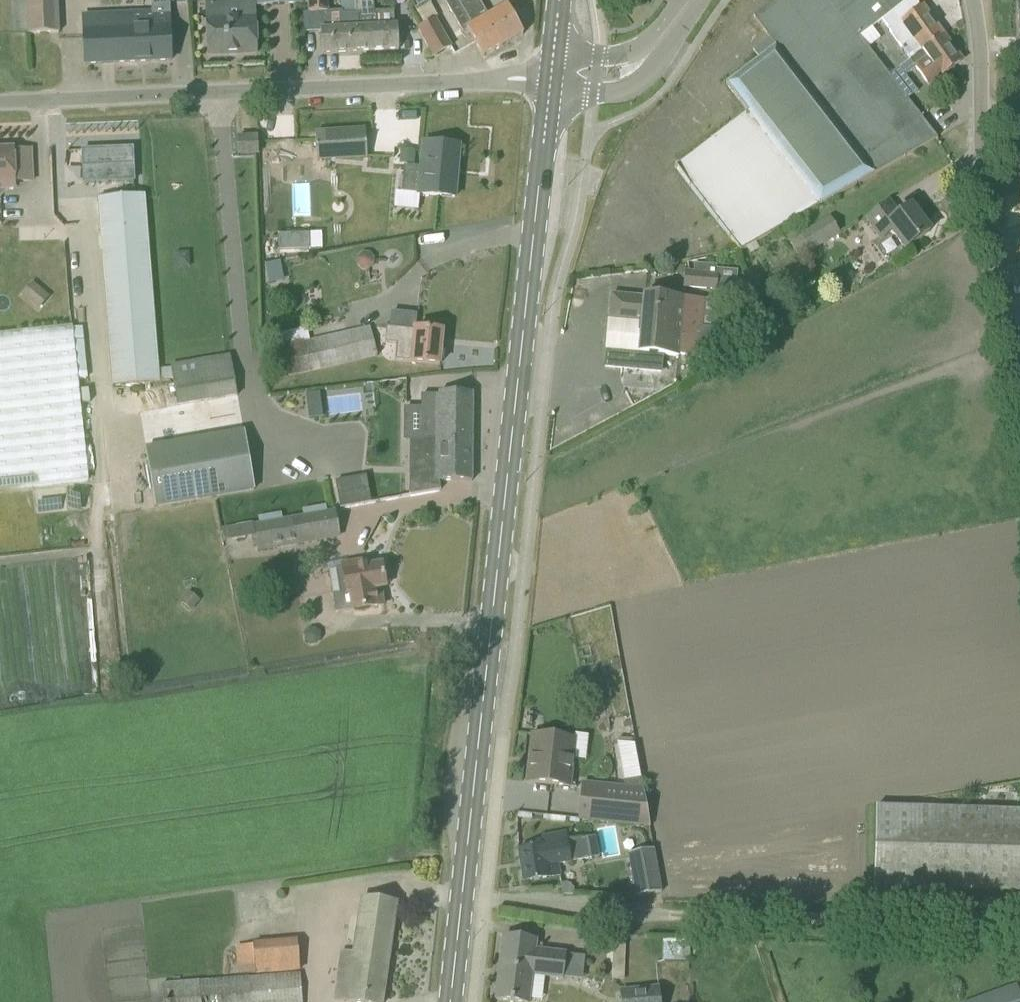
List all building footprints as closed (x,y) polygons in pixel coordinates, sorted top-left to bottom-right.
[(58,0),(27,0),(28,34),(59,33),(58,0)] [(254,0),(251,0),(206,1),(208,55),(256,54),(255,7),(254,7),(254,0)] [(361,52),(358,0),(346,0),(347,14),(345,14),(346,15),(342,15),(343,30),(328,32),(326,0),(308,0),(309,13),(303,13),(304,33),(320,32),(322,54),(361,52)] [(361,52),(399,50),(397,26),(393,26),(392,11),(375,12),(374,0),(358,0),(361,52)] [(472,0),(446,0),(444,1),(463,34),(469,31),(483,58),(501,48),(472,0)] [(501,48),(523,35),(507,6),(489,17),(479,0),(472,0),(501,48)] [(910,0),(776,0),(753,18),(775,46),(726,84),(748,113),(677,167),(742,251),(820,206),(937,138),(860,37),(882,20),(883,21),(910,0)] [(913,0),(910,0),(883,21),(890,30),(889,31),(909,58),(942,34),(922,7),(920,9),(913,0)] [(85,64),(171,61),(169,12),(83,16),(85,64)] [(417,30),(434,57),(451,47),(435,20),(417,30)] [(962,61),(942,34),(909,58),(899,65),(906,75),(916,68),(928,86),(962,61)] [(366,158),(365,131),(299,135),(300,161),(366,158)] [(258,154),(257,138),(237,139),(238,155),(258,154)] [(402,194),(455,198),(459,146),(423,143),(420,171),(404,170),(402,194)] [(129,147),(79,149),(80,181),(130,179),(129,147)] [(0,151),(0,190),(15,189),(15,182),(32,181),(31,150),(0,151)] [(265,253),(301,252),(298,171),(263,172),(265,253)] [(345,173),(308,175),(309,188),(306,188),(307,199),(347,197),(345,173)] [(113,385),(155,382),(138,179),(97,183),(113,385)] [(309,206),(348,202),(348,198),(308,202),(309,206)] [(899,216),(889,203),(867,219),(882,239),(894,230),(906,249),(930,231),(911,206),(899,216)] [(309,239),(356,237),(355,205),(308,207),(309,239)] [(831,217),(800,235),(811,253),(841,234),(831,217)] [(273,282),(270,263),(265,264),(268,283),(273,282)] [(685,272),(684,287),(716,290),(717,275),(685,272)] [(19,297),(39,311),(50,294),(30,281),(19,297)] [(678,355),(701,357),(706,301),(644,295),(644,298),(612,295),(607,350),(678,357),(678,355)] [(377,356),(370,326),(273,350),(280,379),(377,356)] [(89,479),(74,327),(0,335),(0,489),(89,479)] [(398,344),(396,362),(439,365),(443,332),(388,327),(387,343),(398,344)] [(231,355),(171,364),(178,406),(237,397),(231,355)] [(421,394),(421,442),(411,442),(410,497),(440,491),(438,482),(472,482),(472,393),(438,392),(439,394),(421,394)] [(309,419),(319,417),(318,406),(308,407),(309,419)] [(244,431),(145,448),(155,509),(255,491),(244,431)] [(337,478),(339,506),(368,504),(367,477),(337,478)] [(251,526),(257,555),(339,539),(335,511),(251,526)] [(335,614),(353,611),(384,606),(381,589),(386,588),(382,564),(367,567),(366,561),(342,565),(342,568),(335,569),(339,594),(332,595),(335,614)] [(561,788),(566,738),(525,734),(520,784),(561,788)] [(645,789),(583,783),(580,820),(650,829),(645,789)] [(876,807),(874,888),(1019,892),(1019,811),(876,807)] [(559,877),(557,866),(591,860),(587,839),(560,843),(558,834),(540,837),(542,846),(518,849),(523,883),(559,877)] [(661,892),(653,849),(627,854),(635,896),(661,892)] [(363,897),(354,953),(340,951),(333,1000),(348,1001),(382,1001),(396,903),(363,897)] [(529,976),(563,979),(566,956),(532,952),(533,941),(504,937),(496,1000),(518,1001),(526,1001),(529,976)] [(301,972),(164,985),(166,1001),(303,1001),(301,972)] [(1016,985),(971,1001),(1019,1001),(1019,996),(1016,985)] [(621,991),(623,1001),(662,1001),(660,987),(621,991)]
